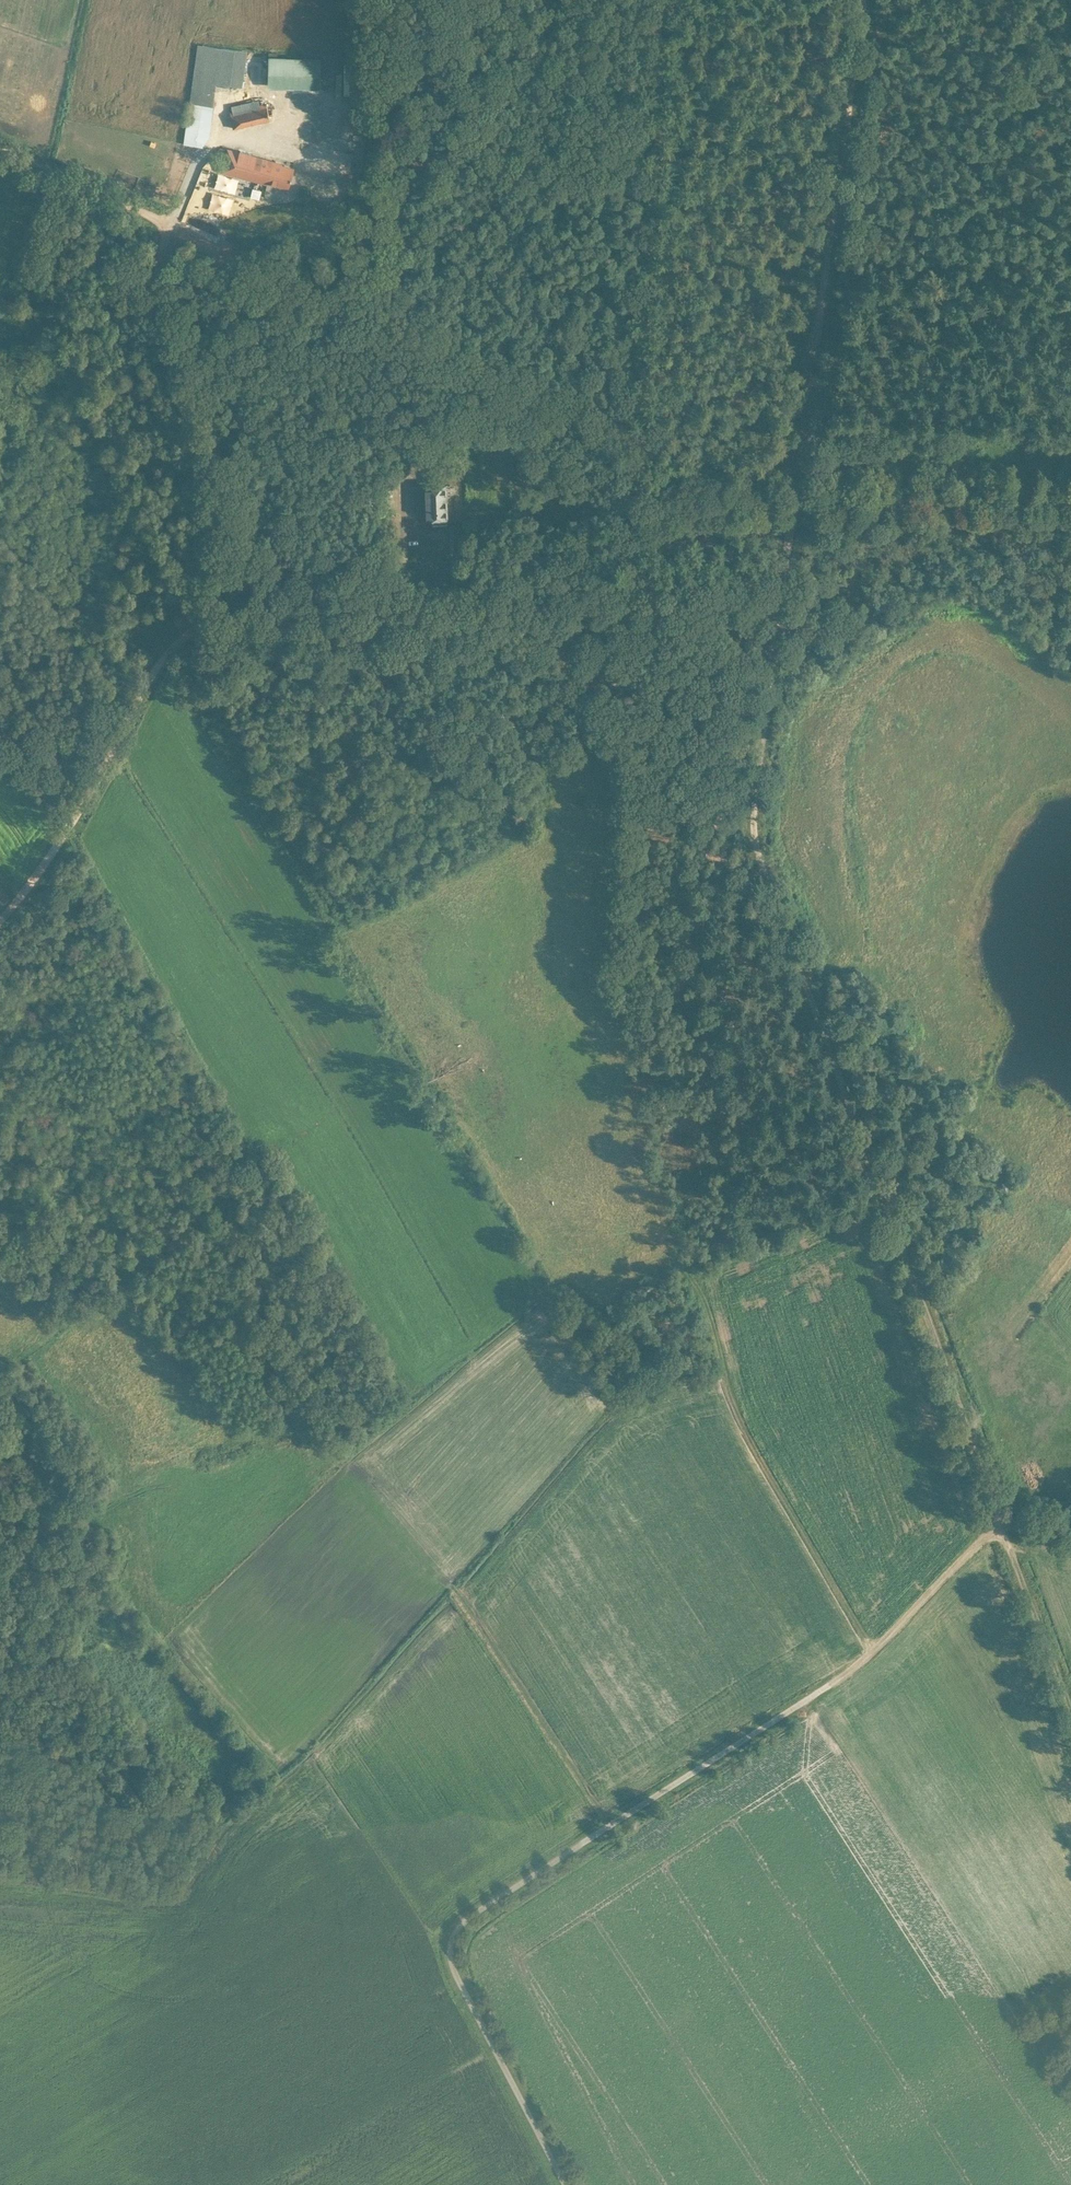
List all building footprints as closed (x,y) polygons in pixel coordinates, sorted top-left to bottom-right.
[(198,44),(184,144),(203,146),(203,144),(204,144),(204,142),(205,142),(205,140),(207,140),(207,138),(208,138),(208,136),(209,136),(213,106),(213,105),(216,83),(242,87),(242,86),(244,87),(245,81),(243,81),(247,52),(198,44)] [(269,56),(267,87),(320,88),(321,58),(269,56)] [(268,111),(266,103),(259,104),(258,100),(231,106),(232,111),(230,111),(231,116),(230,116),(233,129),(270,120),(269,116),(273,115),(272,110),(268,111)] [(268,182),(288,188),(294,167),(251,155),(252,153),(239,150),(239,152),(227,149),(221,172),(267,184),(268,182)] [(533,428),(516,422),(513,432),(530,437),(533,428)] [(424,521),(448,521),(449,485),(424,485),(424,521)]
